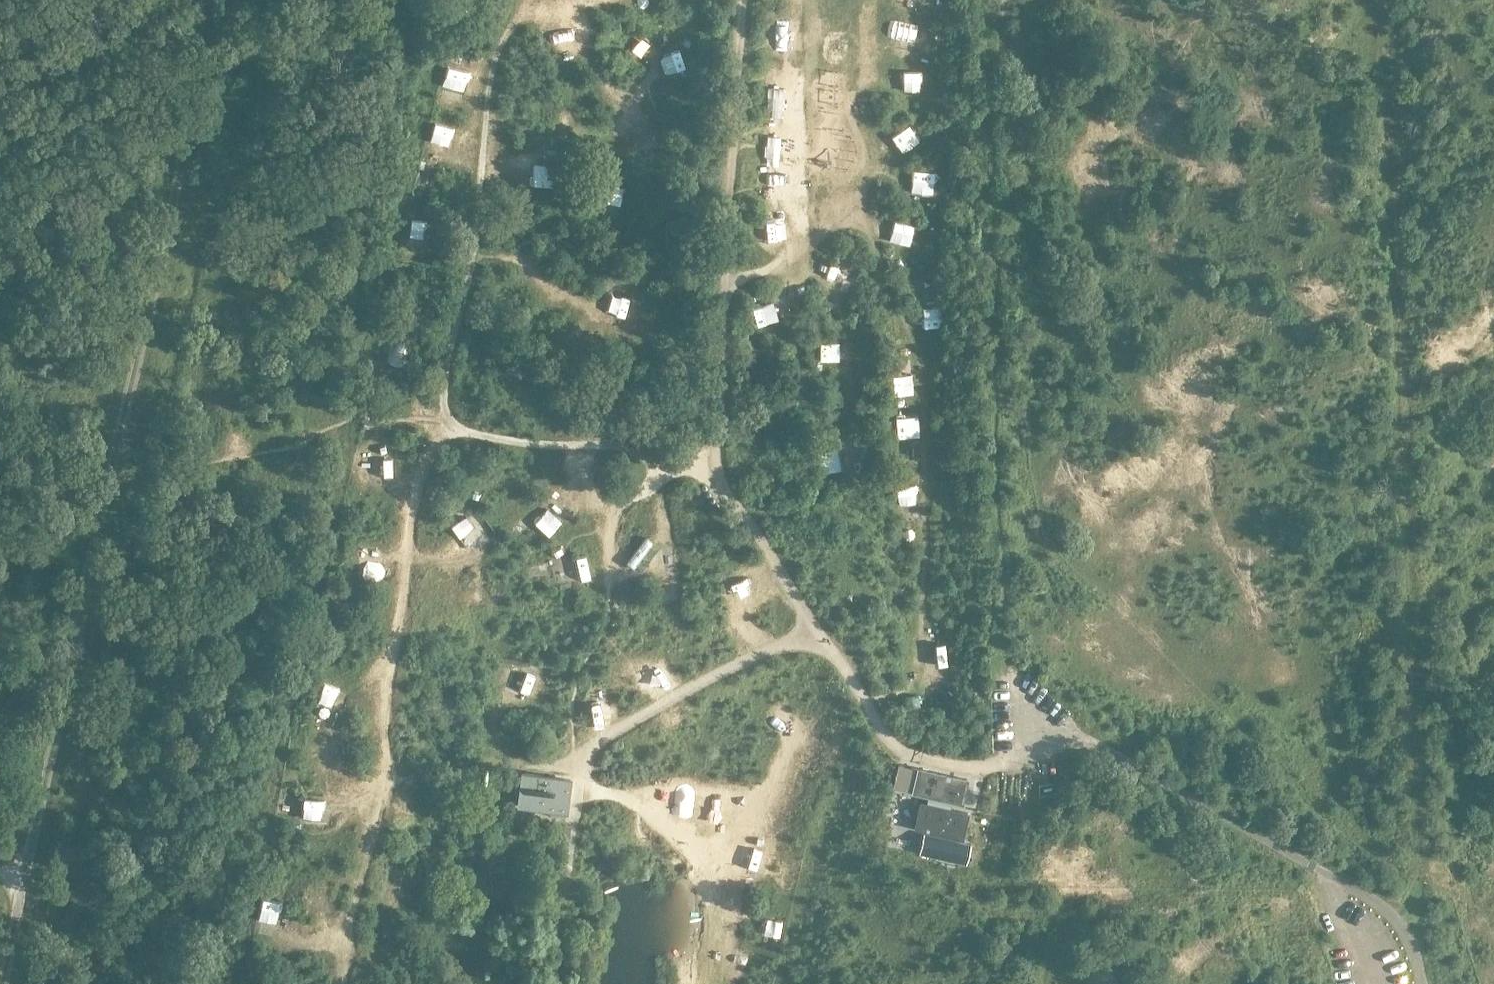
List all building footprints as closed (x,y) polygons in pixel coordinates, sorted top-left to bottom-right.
[(923,41),(926,21),(900,17),(897,37),(923,41)] [(660,54),(666,73),(686,66),(680,48),(660,54)] [(904,69),(904,88),(923,88),(922,68),(904,69)] [(436,121),(430,142),(450,147),(455,126),(436,121)] [(769,141),(789,141),(789,121),(768,121),(769,141)] [(911,122),(893,133),(903,150),(921,139),(911,122)] [(534,161),(534,181),(554,182),(555,161),(534,161)] [(912,166),(909,187),(933,191),(936,170),(912,166)] [(911,243),(915,222),(893,218),(889,239),(911,243)] [(627,316),(631,295),(610,291),(606,312),(627,316)] [(776,301),(754,304),(756,322),(778,320),(776,301)] [(939,302),(924,303),(924,323),(940,322),(939,302)] [(387,333),(385,354),(403,356),(405,335),(387,333)] [(912,362),(893,362),(894,384),(912,383),(912,362)] [(899,416),(899,432),(917,431),(917,416),(899,416)] [(899,490),(901,508),(919,506),(917,488),(899,490)] [(569,499),(533,513),(540,531),(576,517),(569,499)] [(626,562),(640,572),(659,547),(645,537),(626,562)] [(587,556),(570,559),(574,579),(592,575),(587,556)] [(332,704),(338,685),(324,680),(318,699),(332,704)] [(910,792),(963,804),(968,777),(916,765),(910,792)] [(518,805),(568,813),(572,778),(548,774),(521,771),(518,805)] [(304,796),(303,815),(323,816),(324,797),(304,796)] [(918,851),(952,858),(956,837),(964,838),(969,811),(920,799),(914,827),(922,829),(918,851)] [(260,916),(280,919),(283,900),(263,897),(260,916)] [(767,916),(763,932),(779,936),(783,921),(767,916)]
